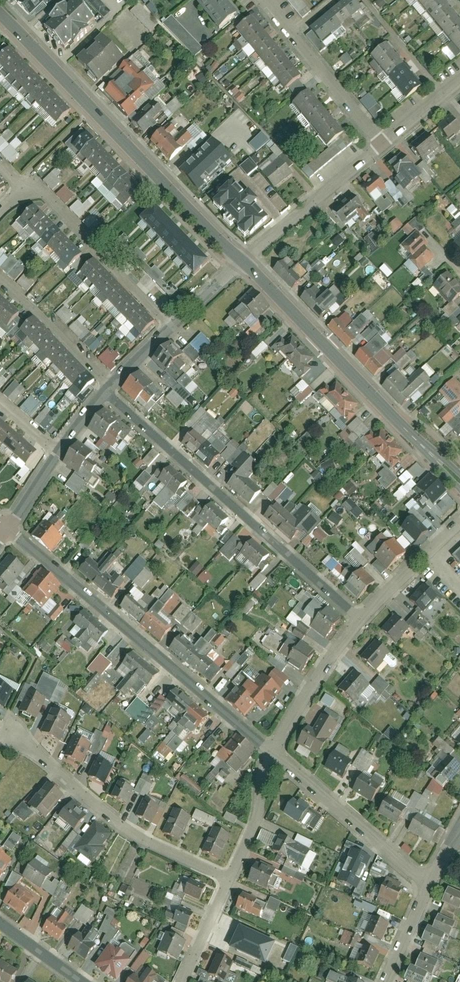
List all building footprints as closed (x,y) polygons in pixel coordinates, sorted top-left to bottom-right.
[(17,1),(25,13),(40,3),(38,0),(19,0),(17,1)] [(222,0),(199,0),(198,1),(218,30),(235,18),(222,0)] [(352,0),(348,0),(310,29),(320,42),(360,11),(352,0)] [(436,0),(409,0),(458,57),(459,55),(459,28),(436,0)] [(49,24),(68,48),(97,25),(77,1),(49,24)] [(130,13),(150,31),(157,24),(136,5),(130,13)] [(194,57),(203,48),(170,15),(161,24),(194,57)] [(360,29),(369,21),(364,16),(356,24),(360,29)] [(301,77),(252,20),(236,34),(285,91),(301,77)] [(80,57),(98,79),(124,59),(107,37),(80,57)] [(421,86),(386,43),(369,56),(404,99),(421,86)] [(56,126),(69,113),(9,47),(0,55),(0,65),(56,126)] [(345,66),(352,61),(346,53),(339,59),(345,66)] [(106,90),(127,114),(154,91),(129,63),(120,71),(124,75),(106,90)] [(344,132),(308,92),(293,105),(328,146),(344,132)] [(368,94),(359,102),(373,117),(382,109),(368,94)] [(165,115),(155,103),(135,120),(146,132),(165,115)] [(451,119),(438,130),(447,141),(459,130),(451,119)] [(9,165),(19,156),(14,150),(21,144),(16,138),(9,145),(7,142),(13,136),(8,129),(0,136),(0,155),(9,165)] [(152,139),(171,162),(194,142),(184,131),(173,140),(164,129),(152,139)] [(450,141),(454,146),(459,140),(459,131),(450,141)] [(262,132),(248,144),(255,153),(269,141),(262,132)] [(73,147),(125,205),(140,191),(88,134),(73,147)] [(436,146),(427,135),(412,146),(421,158),(436,146)] [(181,172),(199,191),(231,161),(213,142),(181,172)] [(412,166),(402,154),(386,167),(406,189),(415,181),(406,170),(412,166)] [(249,158),(239,167),(247,177),(258,168),(249,158)] [(292,175),(280,159),(263,172),(275,187),(292,175)] [(52,191),(60,182),(56,178),(60,173),(56,168),(42,181),(52,191)] [(377,178),(376,177),(363,188),(370,197),(384,186),(377,178)] [(55,195),(64,205),(74,196),(65,186),(55,195)] [(221,191),(210,201),(246,240),(265,222),(246,202),(242,206),(232,195),(228,198),(221,191)] [(363,206),(354,196),(335,212),(344,222),(363,206)] [(82,205),(78,200),(69,209),(78,219),(95,203),(89,198),(82,205)] [(208,261),(153,205),(139,219),(194,275),(208,261)] [(68,269),(82,256),(35,208),(22,221),(68,269)] [(93,231),(105,221),(94,209),(83,220),(93,231)] [(331,227),(335,223),(326,215),(322,219),(331,227)] [(387,226),(393,233),(402,225),(396,218),(387,226)] [(424,247),(427,244),(417,233),(404,246),(414,257),(424,247)] [(123,234),(114,244),(157,284),(150,291),(163,302),(176,288),(172,284),(168,288),(161,280),(165,276),(154,265),(150,269),(143,262),(145,259),(127,241),(129,239),(123,234)] [(452,246),(459,256),(459,239),(452,246)] [(410,260),(420,271),(434,258),(424,247),(414,257),(410,260)] [(14,282),(25,269),(1,248),(0,249),(0,270),(14,282)] [(77,273),(139,338),(153,326),(90,260),(77,273)] [(312,269),(316,274),(327,265),(322,260),(312,269)] [(275,270),(292,289),(299,283),(281,264),(275,270)] [(421,273),(423,275),(419,280),(424,285),(433,275),(425,269),(421,273)] [(16,284),(27,291),(33,283),(22,275),(16,284)] [(432,287),(451,306),(459,297),(459,293),(444,276),(432,287)] [(418,279),(412,284),(417,291),(423,286),(418,279)] [(309,290),(301,298),(319,318),(335,303),(326,293),(318,300),(309,290)] [(268,311),(253,295),(238,309),(252,325),(268,311)] [(19,315),(0,297),(0,325),(5,330),(19,315)] [(55,315),(65,325),(74,316),(64,306),(55,315)] [(92,354),(101,345),(82,325),(86,322),(81,316),(68,328),(92,354)] [(328,327),(346,347),(355,339),(337,319),(328,327)] [(21,334),(80,397),(95,383),(36,320),(21,334)] [(100,336),(106,329),(101,324),(95,331),(100,336)] [(313,360),(292,337),(284,344),(281,341),(272,349),(300,380),(311,371),(306,366),(313,360)] [(262,343),(248,357),(253,362),(267,347),(262,343)] [(165,346),(150,360),(165,375),(179,361),(165,346)] [(97,359),(110,372),(116,366),(113,363),(119,357),(110,347),(97,359)] [(357,357),(375,375),(382,368),(364,350),(357,357)] [(11,376),(0,367),(0,388),(11,376)] [(398,372),(384,385),(402,405),(429,380),(420,370),(407,382),(398,372)] [(133,377),(122,390),(136,404),(148,391),(133,377)] [(454,378),(439,393),(450,404),(438,415),(459,436),(459,435),(459,385),(454,378)] [(302,380),(288,393),(300,405),(313,392),(302,380)] [(14,381),(2,394),(13,403),(24,390),(14,381)] [(323,395),(347,423),(361,411),(336,383),(323,395)] [(30,396),(19,409),(30,418),(41,405),(30,396)] [(106,413),(90,433),(110,449),(127,429),(106,413)] [(349,447),(368,429),(357,418),(338,436),(349,447)] [(26,467),(38,452),(0,419),(0,445),(26,467)] [(404,452),(383,428),(366,442),(388,466),(404,452)] [(194,433),(183,446),(210,469),(220,456),(194,433)] [(81,444),(65,464),(78,474),(94,455),(81,444)] [(141,472),(131,484),(140,492),(153,477),(145,470),(157,456),(151,451),(137,468),(141,472)] [(225,484),(250,504),(260,492),(245,480),(256,467),(241,455),(228,470),(233,475),(225,484)] [(323,475),(336,470),(331,460),(319,466),(323,475)] [(5,481),(6,482),(14,474),(11,472),(15,468),(9,463),(0,472),(0,484),(1,485),(5,481)] [(187,518),(200,503),(186,492),(190,487),(168,469),(165,473),(160,468),(153,477),(167,488),(148,511),(157,518),(169,503),(187,518)] [(398,503),(417,485),(405,472),(397,480),(402,486),(392,496),(398,503)] [(447,495),(433,478),(413,495),(427,512),(447,495)] [(350,481),(342,489),(349,497),(358,490),(350,481)] [(262,493),(274,504),(280,496),(286,501),(292,493),(281,483),(277,487),(272,483),(262,493)] [(342,505),(356,520),(363,513),(349,498),(342,505)] [(282,511),(290,516),(295,508),(287,503),(282,511)] [(274,505),(263,518),(292,543),(314,518),(302,508),(292,520),(274,505)] [(217,533),(228,519),(213,507),(203,520),(217,533)] [(60,521),(65,515),(59,511),(55,517),(60,521)] [(331,513),(328,523),(338,526),(342,517),(331,513)] [(428,531),(413,516),(401,528),(416,543),(428,531)] [(34,537),(50,550),(60,537),(44,524),(34,537)] [(318,528),(311,535),(320,544),(327,537),(318,528)] [(370,549),(388,569),(404,555),(386,535),(370,549)] [(241,553),(258,567),(269,555),(252,540),(241,553)] [(360,555),(364,552),(357,544),(343,558),(357,572),(367,563),(360,555)] [(459,567),(459,544),(449,555),(459,567)] [(114,559),(124,551),(121,547),(111,555),(114,559)] [(77,570),(97,587),(108,574),(118,562),(108,554),(96,568),(86,559),(77,570)] [(10,555),(0,566),(0,581),(9,588),(26,569),(10,555)] [(153,576),(144,568),(148,563),(139,555),(123,574),(141,590),(153,576)] [(342,585),(350,578),(328,555),(320,563),(342,585)] [(196,561),(189,571),(196,576),(203,567),(196,561)] [(62,586),(42,569),(23,591),(42,609),(62,586)] [(204,585),(212,576),(205,570),(197,579),(204,585)] [(256,591),(267,579),(260,573),(249,585),(256,591)] [(108,574),(97,587),(113,600),(124,587),(122,586),(108,574)] [(361,575),(349,587),(345,591),(358,603),(373,587),(361,575)] [(424,609),(439,595),(426,582),(411,595),(424,609)] [(295,598),(313,615),(308,621),(324,635),(337,620),(303,589),(295,598)] [(130,591),(119,605),(160,639),(171,625),(158,614),(171,598),(166,594),(153,610),(130,591)] [(246,615),(257,602),(252,598),(241,610),(246,615)] [(184,605),(174,617),(193,633),(204,621),(184,605)] [(100,638),(110,626),(87,607),(77,619),(100,638)] [(396,642),(411,624),(396,612),(382,630),(396,642)] [(293,642),(290,647),(262,626),(254,637),(299,671),(311,655),(293,642)] [(207,644),(216,633),(210,629),(202,640),(207,644)] [(218,667),(181,633),(169,646),(206,680),(218,667)] [(219,636),(213,645),(218,648),(224,639),(219,636)] [(161,669),(128,641),(118,653),(151,681),(161,669)] [(386,654),(373,641),(356,660),(370,672),(386,654)] [(86,694),(112,664),(100,653),(86,669),(94,676),(82,690),(86,694)] [(236,687),(225,700),(246,718),(255,707),(261,712),(287,681),(274,670),(268,678),(262,673),(257,678),(246,668),(242,672),(230,662),(221,674),(236,687)] [(350,696),(362,680),(348,669),(336,686),(350,696)] [(379,675),(369,686),(386,701),(396,690),(379,675)] [(0,679),(0,702),(4,704),(14,687),(0,679)] [(215,715),(176,682),(165,695),(204,728),(215,715)] [(38,714),(45,695),(27,687),(19,707),(38,714)] [(152,712),(131,693),(121,704),(142,723),(152,712)] [(325,694),(319,702),(329,708),(334,699),(325,694)] [(71,714),(53,705),(42,726),(59,736),(71,714)] [(298,734),(320,750),(340,722),(322,709),(313,722),(309,719),(298,734)] [(378,716),(373,727),(379,729),(384,719),(378,716)] [(144,744),(152,734),(145,729),(138,740),(144,744)] [(91,743),(73,732),(62,748),(80,759),(91,743)] [(209,736),(202,747),(208,751),(216,740),(209,736)] [(244,765),(254,753),(238,740),(228,752),(244,765)] [(350,762),(333,748),(322,761),(339,776),(350,762)] [(115,764),(98,754),(87,772),(105,783),(115,764)] [(449,755),(434,772),(446,783),(459,767),(459,765),(449,755)] [(349,787),(369,802),(381,786),(366,775),(373,766),(359,756),(350,768),(358,775),(349,787)] [(432,780),(437,775),(430,769),(426,773),(432,780)] [(141,774),(134,791),(147,796),(154,779),(141,774)] [(198,795),(202,789),(182,774),(178,780),(198,795)] [(134,783),(118,776),(110,794),(127,801),(134,783)] [(49,781),(34,799),(46,809),(61,791),(49,781)] [(394,820),(404,806),(386,793),(376,807),(394,820)] [(159,804),(139,794),(131,811),(151,820),(159,804)] [(292,794),(282,809),(300,821),(310,806),(300,799),(292,794)] [(436,829),(420,817),(429,805),(415,794),(404,807),(416,817),(406,829),(424,844),(436,829)] [(74,831),(88,815),(71,800),(57,816),(74,831)] [(182,837),(191,815),(171,807),(162,828),(182,837)] [(200,823),(212,827),(215,817),(194,810),(188,825),(198,828),(200,823)] [(235,823),(237,816),(225,813),(223,819),(235,823)] [(112,834),(95,821),(74,850),(93,864),(105,848),(102,846),(112,834)] [(43,842),(51,829),(45,826),(37,838),(43,842)] [(229,836),(210,829),(202,849),(222,856),(229,836)] [(12,833),(3,846),(11,852),(20,838),(12,833)] [(265,851),(296,865),(307,843),(290,835),(285,847),(270,840),(265,851)] [(16,857),(0,845),(0,878),(16,857)] [(363,873),(370,858),(352,851),(346,866),(363,873)] [(52,867),(35,855),(27,866),(44,878),(52,867)] [(267,887),(274,870),(255,861),(247,879),(267,887)] [(383,877),(387,866),(374,861),(368,875),(376,878),(377,875),(383,877)] [(356,888),(363,873),(346,866),(339,881),(356,888)] [(186,873),(179,888),(200,898),(207,883),(186,873)] [(276,890),(282,881),(275,877),(270,886),(276,890)] [(401,891),(403,886),(384,877),(377,893),(396,902),(401,891)] [(33,900),(12,884),(2,897),(23,913),(33,900)] [(243,889),(236,905),(258,915),(266,900),(243,889)] [(426,974),(431,976),(437,962),(435,961),(446,937),(448,938),(455,923),(452,922),(457,910),(459,911),(459,908),(459,893),(449,889),(442,904),(445,906),(440,917),(438,916),(432,930),(428,928),(421,943),(426,945),(415,969),(410,967),(404,981),(406,981),(422,981),(426,974)] [(374,913),(376,906),(354,900),(352,907),(374,913)] [(176,901),(169,917),(189,927),(196,911),(176,901)] [(81,920),(86,924),(94,913),(81,905),(73,917),(80,922),(81,920)] [(117,930),(109,925),(116,912),(106,907),(103,914),(106,915),(98,931),(105,934),(102,940),(109,944),(117,930)] [(41,925),(58,938),(67,925),(50,913),(41,925)] [(391,921),(377,914),(368,934),(382,940),(391,921)] [(242,950),(251,931),(235,924),(226,943),(242,950)] [(79,934),(68,949),(86,961),(96,946),(93,944),(99,936),(88,927),(82,936),(79,934)] [(171,964),(184,935),(169,929),(165,939),(156,957),(171,964)] [(349,945),(352,934),(343,931),(340,943),(349,945)] [(368,969),(378,948),(363,941),(353,962),(368,969)] [(105,949),(94,963),(115,979),(126,965),(105,949)] [(236,962),(220,954),(210,975),(224,981),(226,981),(236,962)] [(1,957),(0,959),(0,976),(9,981),(14,981),(22,970),(1,957)] [(122,981),(153,981),(158,975),(145,965),(139,974),(132,969),(122,981)] [(362,981),(334,969),(328,981),(362,981)]
